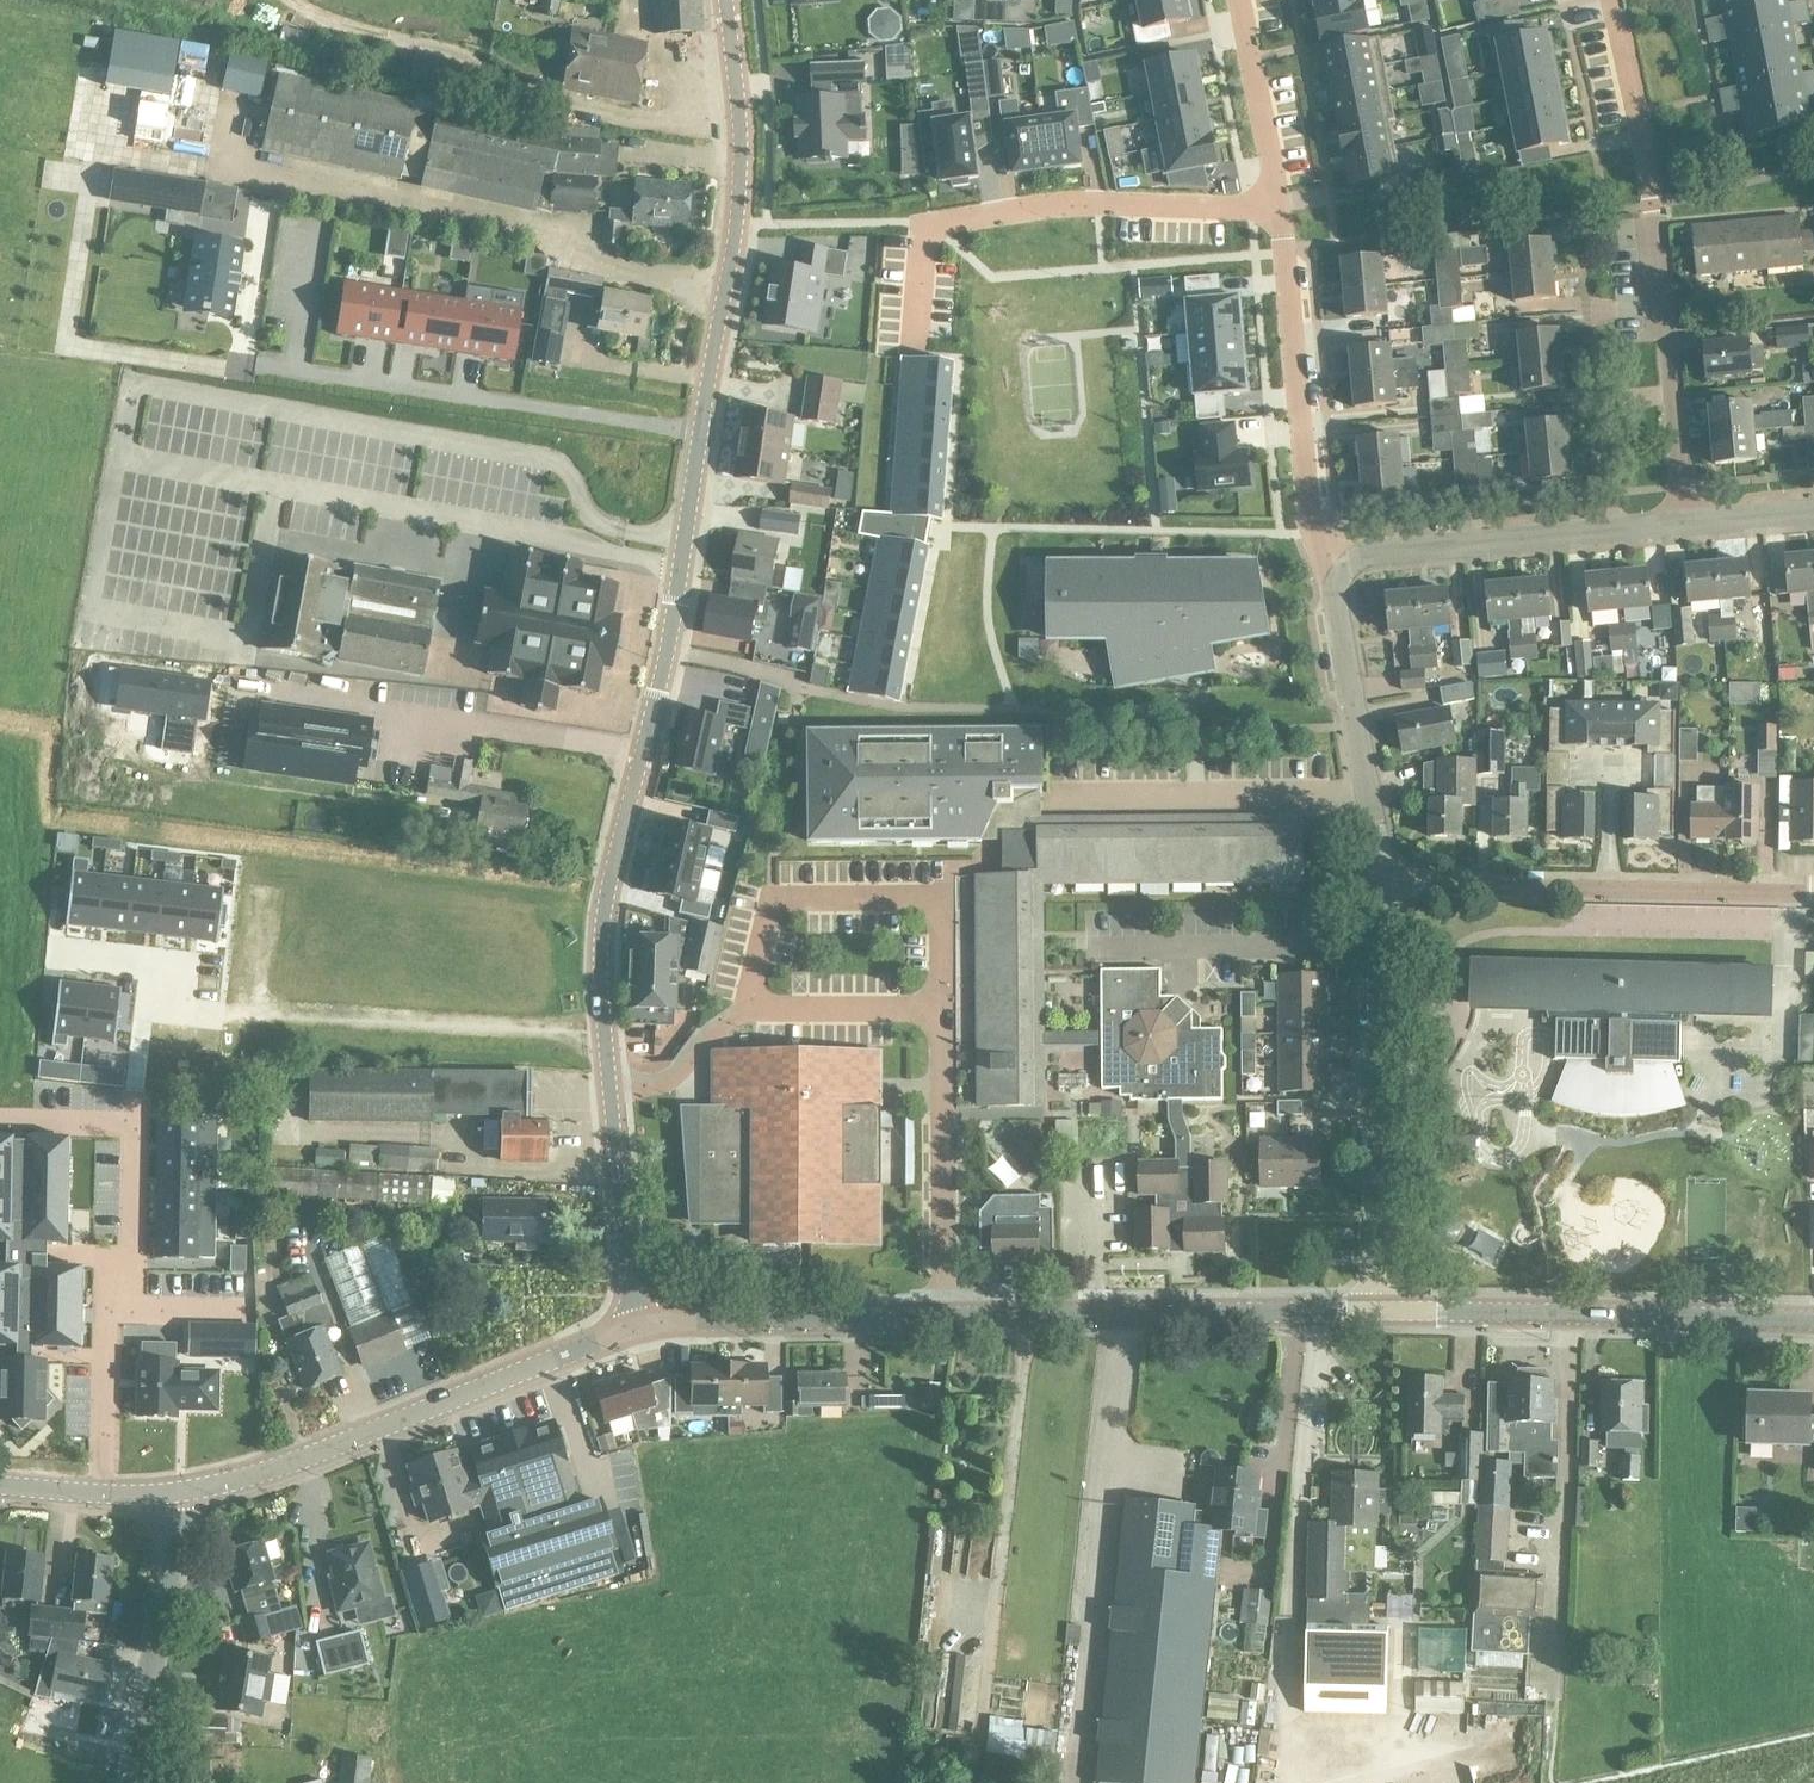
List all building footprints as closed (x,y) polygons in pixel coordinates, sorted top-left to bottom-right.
[(542,15),(558,17),(559,0),(544,0),(542,15)] [(699,0),(652,0),(654,35),(701,32),(699,0)] [(977,22),(990,22),(991,0),(978,0),(977,22)] [(1058,14),(1073,14),(1073,0),(1058,0),(1058,14)] [(1191,21),(1190,17),(1192,17),(1189,0),(1138,0),(1142,22),(1132,24),(1137,46),(1173,39),(1170,25),(1191,21)] [(1316,12),(1376,0),(1314,0),(1316,12)] [(1369,32),(1365,13),(1378,10),(1376,0),(1316,12),(1322,41),(1369,32)] [(1754,0),(1721,0),(1727,28),(1759,22),(1754,0)] [(1759,22),(1790,16),(1787,0),(1754,0),(1759,22)] [(1797,15),(1809,12),(1807,1),(1795,4),(1797,15)] [(1018,4),(1007,3),(1006,23),(1017,23),(1018,4)] [(1797,15),(1799,25),(1811,23),(1809,12),(1797,15)] [(272,15),(270,38),(297,41),(300,18),(272,15)] [(1759,22),(1765,57),(1797,51),(1790,16),(1759,22)] [(1720,30),(1718,19),(1706,21),(1708,32),(1720,30)] [(1759,22),(1727,28),(1734,63),(1765,57),(1759,22)] [(1491,47),(1492,47),(1497,73),(1503,72),(1551,62),(1545,34),(1522,39),(1520,25),(1487,31),(1491,47)] [(572,29),(566,59),(641,72),(645,43),(572,29)] [(1720,30),(1708,32),(1710,43),(1722,41),(1720,30)] [(1323,49),(1329,76),(1385,66),(1379,38),(1323,49)] [(1436,56),(1433,42),(1416,45),(1419,59),(1436,56)] [(884,46),(885,65),(911,64),(908,43),(884,46)] [(1804,86),(1797,51),(1765,57),(1772,92),(1804,86)] [(1172,61),(1143,67),(1143,68),(1148,95),(1154,94),(1201,85),(1195,56),(1172,61)] [(1765,57),(1734,63),(1741,98),(1772,92),(1765,57)] [(641,72),(566,59),(560,90),(635,103),(641,72)] [(984,64),(988,98),(1005,96),(1001,62),(984,64)] [(1503,72),(1508,98),(1556,89),(1551,62),(1503,72)] [(1096,63),(1082,65),(1086,84),(1099,81),(1096,63)] [(990,110),(988,98),(984,64),(967,66),(972,113),(990,110)] [(1390,92),(1385,66),(1329,76),(1334,103),(1390,92)] [(1424,86),(1429,85),(1441,82),(1439,70),(1422,73),(1424,86)] [(1463,79),(1461,70),(1447,73),(1449,82),(1463,79)] [(261,152),(399,182),(400,177),(417,181),(432,112),(415,108),(416,105),(278,75),(261,152)] [(889,77),(797,85),(803,159),(895,151),(889,77)] [(454,96),(541,118),(543,104),(518,98),(515,99),(489,92),(491,86),(457,81),(454,96)] [(1429,85),(1433,106),(1445,104),(1441,82),(1429,85)] [(1201,85),(1154,94),(1159,120),(1206,111),(1201,85)] [(1772,92),(1780,129),(1811,122),(1804,86),(1772,92)] [(1561,116),(1556,89),(1508,98),(1513,125),(1561,116)] [(1732,89),(1720,91),(1722,102),(1734,99),(1732,89)] [(1047,168),(1080,164),(1076,128),(1094,125),(1087,90),(1057,94),(1059,112),(1040,114),(1047,168)] [(1386,122),(1396,120),(1390,92),(1334,103),(1339,130),(1386,121),(1386,122)] [(1452,95),(1454,109),(1471,106),(1468,92),(1452,95)] [(1780,129),(1772,92),(1741,98),(1748,135),(1780,129)] [(1722,102),(1724,113),(1736,110),(1734,99),(1722,102)] [(1047,168),(1040,114),(1018,117),(1016,101),(1000,103),(1005,137),(1009,136),(1014,173),(1047,168)] [(1107,112),(1105,103),(1091,106),(1093,115),(1107,112)] [(1206,111),(1159,120),(1164,147),(1211,138),(1206,111)] [(978,177),(970,118),(936,123),(935,112),(919,114),(922,138),(936,136),(942,182),(952,181),(952,187),(969,185),(968,179),(978,177)] [(600,143),(568,141),(438,113),(432,143),(548,168),(597,173),(600,143)] [(1561,116),(1513,125),(1519,153),(1544,148),(1566,144),(1561,116)] [(1386,121),(1339,130),(1344,156),(1391,147),(1386,122),(1386,121)] [(1454,134),(1452,122),(1433,125),(1435,138),(1454,134)] [(1468,124),(1454,127),(1456,136),(1469,134),(1468,124)] [(926,176),(923,151),(920,126),(901,127),(902,152),(902,176),(926,176)] [(1111,158),(1125,155),(1119,128),(1106,131),(1111,158)] [(1458,145),(1471,143),(1469,134),(1456,136),(1458,145)] [(1217,166),(1211,138),(1164,147),(1159,148),(1164,176),(1170,175),(1203,169),(1217,166)] [(542,169),(463,151),(429,143),(419,188),(534,213),(548,216),(548,208),(552,173),(542,171),(542,169)] [(1391,147),(1344,156),(1350,185),(1376,180),(1379,194),(1411,187),(1409,172),(1396,175),(1391,147)] [(1462,168),(1464,178),(1479,175),(1477,165),(1462,168)] [(1170,175),(1171,183),(1207,188),(1203,169),(1170,175)] [(203,185),(113,172),(109,200),(199,214),(203,185)] [(597,178),(552,173),(548,208),(594,213),(597,178)] [(632,226),(685,229),(688,185),(635,181),(632,226)] [(516,307),(530,228),(328,192),(325,210),(328,211),(326,224),(283,217),(286,199),(279,198),(276,220),(261,217),(254,258),(405,284),(404,287),(516,307)] [(1800,230),(1799,220),(1798,217),(1763,220),(1768,269),(1803,266),(1802,251),(1800,230)] [(1768,269),(1763,220),(1729,224),(1733,272),(1768,269)] [(605,222),(604,243),(620,244),(622,223),(605,222)] [(1733,272),(1729,224),(1694,227),(1698,276),(1733,272)] [(1811,229),(1800,230),(1802,251),(1813,249),(1811,229)] [(1496,234),(1472,236),(1473,254),(1498,252),(1496,234)] [(232,320),(244,247),(197,239),(186,308),(202,310),(202,315),(232,320)] [(1513,273),(1554,269),(1551,240),(1510,244),(1513,273)] [(1686,255),(1696,254),(1695,240),(1685,241),(1686,255)] [(767,325),(807,331),(816,332),(820,306),(825,275),(844,278),(848,253),(805,246),(802,270),(776,266),(767,325)] [(1437,280),(1459,278),(1457,251),(1434,253),(1437,280)] [(1344,290),(1386,285),(1383,257),(1341,261),(1344,290)] [(1554,269),(1513,273),(1515,301),(1557,297),(1554,269)] [(548,271),(542,301),(563,305),(565,295),(592,300),(596,301),(598,293),(600,280),(548,271)] [(1242,329),(1239,298),(1218,300),(1216,278),(1185,280),(1190,334),(1242,329)] [(1459,278),(1437,280),(1439,310),(1462,308),(1459,278)] [(370,333),(395,336),(401,299),(375,295),(376,287),(345,283),(337,335),(368,340),(370,333)] [(1386,285),(1344,290),(1347,318),(1389,313),(1386,285)] [(596,301),(592,300),(587,329),(641,339),(648,303),(598,293),(596,301)] [(427,341),(426,349),(457,354),(458,346),(464,308),(465,301),(434,296),(433,304),(407,300),(402,337),(427,341)] [(487,312),(464,308),(458,346),(481,350),(480,357),(511,362),(519,309),(488,305),(487,312)] [(1808,327),(1776,330),(1778,351),(1810,348),(1808,327)] [(1242,329),(1190,334),(1193,364),(1245,360),(1242,329)] [(1522,365),(1563,361),(1560,332),(1519,336),(1522,365)] [(531,362),(557,367),(562,339),(536,334),(531,362)] [(1455,341),(1457,370),(1469,369),(1466,340),(1455,341)] [(1457,370),(1455,341),(1443,342),(1445,371),(1457,370)] [(1703,345),(1706,378),(1751,374),(1748,341),(1703,345)] [(1416,360),(1393,363),(1391,347),(1348,351),(1351,380),(1417,374),(1416,360)] [(1146,354),(1147,366),(1165,365),(1164,352),(1146,354)] [(951,389),(953,363),(903,359),(901,385),(951,389)] [(1197,420),(1223,418),(1221,393),(1247,391),(1245,360),(1193,364),(1197,420)] [(1563,361),(1522,365),(1525,394),(1566,390),(1563,361)] [(1471,398),(1469,369),(1457,370),(1460,399),(1471,398)] [(1448,399),(1448,400),(1460,399),(1457,370),(1445,371),(1448,399)] [(1417,374),(1351,380),(1354,409),(1397,405),(1396,391),(1418,389),(1417,374)] [(807,379),(801,420),(833,425),(839,383),(807,379)] [(949,416),(951,389),(901,385),(899,412),(949,416)] [(1448,400),(1430,402),(1431,418),(1461,415),(1460,399),(1448,400)] [(1805,428),(1813,427),(1813,401),(1813,399),(1803,400),(1805,428)] [(1712,435),(1754,431),(1751,402),(1709,406),(1712,435)] [(1776,412),(1777,427),(1796,425),(1795,410),(1776,412)] [(745,412),(741,445),(788,452),(793,419),(745,412)] [(949,416),(899,412),(897,438),(947,442),(949,416)] [(1473,414),(1461,415),(1463,433),(1474,432),(1494,430),(1494,429),(1492,412),(1473,414)] [(1451,434),(1463,433),(1461,415),(1431,418),(1431,419),(1433,435),(1433,436),(1451,434)] [(1529,453),(1572,449),(1569,421),(1526,424),(1529,453)] [(1170,424),(1154,424),(1155,435),(1171,434),(1170,424)] [(1248,452),(1236,453),(1234,426),(1202,428),(1204,456),(1197,456),(1200,491),(1251,487),(1248,452)] [(1813,456),(1813,427),(1805,428),(1806,441),(1808,457),(1813,456)] [(1805,428),(1782,430),(1783,443),(1806,441),(1805,428)] [(1754,431),(1712,435),(1714,464),(1757,460),(1754,431)] [(1463,433),(1465,461),(1477,460),(1474,432),(1463,433)] [(1451,434),(1453,462),(1465,461),(1463,433),(1451,434)] [(897,438),(895,465),(945,469),(947,442),(897,438)] [(1360,470),(1403,467),(1400,439),(1357,442),(1360,470)] [(1523,467),(1521,440),(1506,441),(1507,468),(1523,467)] [(788,452),(741,445),(736,479),(783,485),(788,452)] [(1574,478),(1572,449),(1529,453),(1531,482),(1574,478)] [(1479,488),(1477,460),(1465,461),(1468,489),(1479,488)] [(1456,490),(1468,489),(1465,461),(1453,462),(1456,490)] [(943,495),(945,469),(895,465),(893,491),(943,495)] [(1403,467),(1360,470),(1362,498),(1405,494),(1403,467)] [(1177,513),(1174,480),(1158,481),(1161,514),(1177,513)] [(788,506),(828,511),(831,491),(791,485),(788,506)] [(852,489),(836,487),(834,501),(850,503),(852,489)] [(931,519),(942,519),(943,495),(893,491),(891,518),(913,519),(931,521),(931,519)] [(801,518),(763,511),(760,532),(797,538),(801,518)] [(931,521),(913,519),(891,518),(863,512),(859,535),(879,539),(879,537),(926,546),(929,530),(931,521)] [(738,566),(735,583),(761,587),(764,572),(773,573),(779,543),(742,536),(737,566),(738,566)] [(879,539),(874,563),(924,573),(929,547),(926,546),(879,537),(879,539)] [(474,643),(493,647),(489,677),(527,685),(523,707),(552,713),(557,688),(595,695),(601,668),(611,670),(619,621),(609,619),(615,586),(580,579),(583,567),(514,553),(511,568),(509,568),(503,598),(484,595),(474,643)] [(427,679),(447,586),(361,568),(360,574),(341,570),(342,566),(287,555),(268,648),(322,659),(323,656),(341,660),(341,662),(427,679)] [(1786,559),(1788,576),(1777,577),(1778,596),(1807,593),(1809,609),(1813,608),(1813,556),(1786,559)] [(1137,562),(1137,566),(1051,566),(1051,639),(1123,639),(1128,672),(1169,666),(1187,663),(1209,659),(1206,646),(1266,636),(1261,603),(1254,604),(1254,586),(1254,566),(1167,566),(1167,562),(1137,562)] [(1716,565),(1720,601),(1722,620),(1732,619),(1730,600),(1750,598),(1747,562),(1716,565)] [(869,589),(919,599),(924,573),(874,563),(869,589)] [(1720,601),(1716,565),(1686,568),(1689,603),(1720,601)] [(792,590),(796,568),(779,566),(775,588),(792,590)] [(1046,599),(1046,566),(1027,566),(1027,599),(1046,599)] [(1616,574),(1619,610),(1650,607),(1647,571),(1616,574)] [(1619,610),(1616,574),(1585,577),(1589,612),(1619,610)] [(1516,584),(1519,619),(1550,616),(1547,581),(1516,584)] [(761,587),(735,583),(732,601),(712,597),(706,633),(751,642),(761,587)] [(1519,619),(1516,584),(1486,586),(1489,621),(1508,620),(1510,639),(1521,638),(1519,619)] [(864,615),(914,624),(919,599),(869,589),(864,615)] [(1433,643),(1431,627),(1449,626),(1446,589),(1416,592),(1421,644),(1433,643)] [(1421,644),(1416,592),(1387,594),(1390,631),(1408,629),(1410,645),(1421,644)] [(820,600),(795,596),(791,618),(815,623),(820,600)] [(1747,601),(1746,644),(1765,644),(1765,601),(1747,601)] [(1694,645),(1691,611),(1672,612),(1675,647),(1694,645)] [(859,640),(909,650),(914,624),(864,615),(859,640)] [(1735,618),(1732,619),(1722,620),(1724,642),(1737,641),(1735,618)] [(1711,644),(1724,642),(1722,620),(1709,621),(1711,644)] [(1571,647),(1569,623),(1550,624),(1552,648),(1571,647)] [(1633,625),(1621,626),(1623,649),(1636,648),(1633,625)] [(1621,626),(1608,628),(1610,651),(1623,649),(1621,626)] [(1535,637),(1521,638),(1523,660),(1536,659),(1535,637)] [(1510,661),(1523,660),(1521,638),(1510,639),(1508,639),(1510,661)] [(909,650),(859,640),(854,666),(904,676),(909,650)] [(1473,666),(1471,641),(1451,643),(1453,668),(1473,666)] [(1434,643),(1433,643),(1421,644),(1423,667),(1436,666),(1434,643)] [(1592,677),(1589,643),(1574,644),(1576,678),(1592,677)] [(1421,644),(1410,645),(1408,645),(1410,668),(1423,667),(1421,644)] [(1477,680),(1507,677),(1504,653),(1475,655),(1477,680)] [(1772,654),(1771,667),(1789,669),(1790,656),(1772,654)] [(827,687),(830,669),(815,666),(811,684),(827,687)] [(849,692),(899,702),(904,676),(854,666),(849,692)] [(1401,692),(1425,690),(1424,672),(1399,674),(1401,692)] [(1552,699),(1552,682),(1544,682),(1544,699),(1552,699)] [(781,690),(762,684),(752,730),(771,734),(781,690)] [(1442,706),(1473,701),(1471,685),(1440,691),(1442,706)] [(168,772),(205,777),(214,713),(141,702),(135,738),(172,744),(168,772)] [(681,747),(676,766),(715,775),(726,724),(745,728),(749,710),(721,704),(718,720),(688,713),(684,733),(683,733),(680,746),(681,747)] [(1566,745),(1593,745),(1594,704),(1566,704),(1565,710),(1550,710),(1550,709),(1549,709),(1548,754),(1567,754),(1568,753),(1566,753),(1566,745)] [(1593,745),(1629,746),(1629,705),(1594,704),(1593,745)] [(260,724),(250,723),(244,770),(352,785),(355,766),(364,767),(371,720),(262,705),(260,724)] [(1658,705),(1629,705),(1629,746),(1655,746),(1655,754),(1654,754),(1654,756),(1673,756),(1674,711),(1672,711),(1672,712),(1657,712),(1658,705)] [(1456,741),(1449,707),(1398,717),(1404,751),(1456,741)] [(1777,753),(1777,727),(1758,727),(1758,753),(1777,753)] [(914,842),(914,834),(931,833),(931,842),(950,841),(950,833),(967,833),(967,841),(981,841),(982,838),(987,838),(987,831),(1027,831),(1027,819),(1036,819),(1036,795),(1041,793),(1041,762),(1042,762),(1041,739),(1021,739),(1021,731),(1002,731),(1002,739),(985,740),(985,731),(966,732),(966,740),(949,740),(949,732),(930,732),(930,740),(913,740),(913,732),(894,732),(894,740),(877,741),(877,732),(810,733),(811,843),(843,842),(842,834),(859,834),(859,842),(878,842),(878,834),(895,834),(895,842),(914,842)] [(1504,777),(1504,733),(1477,733),(1477,777),(1504,777)] [(1795,772),(1796,739),(1780,738),(1779,772),(1795,772)] [(1081,752),(1080,764),(1111,765),(1112,753),(1081,752)] [(476,831),(486,833),(484,845),(516,852),(524,811),(514,809),(516,797),(466,787),(470,763),(455,760),(453,771),(432,767),(429,780),(426,795),(472,804),(470,811),(479,813),(476,831)] [(1428,802),(1427,836),(1459,837),(1459,806),(1473,806),(1473,761),(1437,761),(1437,786),(1426,786),(1425,802),(1428,802)] [(1791,783),(1790,842),(1813,842),(1813,784),(1791,783)] [(1564,787),(1544,786),(1544,832),(1545,832),(1545,831),(1560,831),(1560,837),(1589,838),(1590,797),(1562,796),(1563,788),(1564,788),(1564,787)] [(1512,803),(1493,802),(1492,836),(1524,837),(1524,787),(1512,787),(1512,803)] [(1671,810),(1671,788),(1652,788),(1652,790),(1653,790),(1653,798),(1626,797),(1625,838),(1654,839),(1654,832),(1669,833),(1669,834),(1671,834),(1671,810)] [(1690,838),(1725,839),(1725,789),(1696,789),(1696,807),(1690,807),(1690,838)] [(1756,790),(1725,789),(1725,839),(1725,840),(1739,840),(1742,845),(1751,845),(1753,841),(1755,841),(1756,790)] [(708,812),(705,827),(735,833),(738,818),(708,812)] [(1132,1100),(1171,1100),(1171,1119),(1178,1142),(1178,1161),(1191,1161),(1191,1138),(1182,1114),(1181,1100),(1223,1100),(1223,1071),(1226,1068),(1226,1057),(1223,1054),(1222,1029),(1185,1029),(1185,1016),(1171,1002),(1163,1002),(1163,969),(1101,970),(1102,1032),(1043,1032),(1042,882),(1302,881),(1301,817),(1036,819),(1027,819),(1027,831),(987,831),(987,838),(1003,838),(1003,877),(977,877),(980,1106),(1043,1106),(1043,1046),(1102,1046),(1102,1088),(1122,1088),(1122,1095),(1132,1095),(1132,1100)] [(663,822),(656,857),(701,867),(709,832),(682,827),(683,822),(669,819),(668,823),(663,822)] [(107,840),(93,839),(91,848),(106,850),(107,840)] [(120,851),(121,842),(107,840),(106,850),(120,851)] [(164,863),(166,853),(151,852),(150,861),(164,863)] [(180,855),(166,853),(164,863),(179,864),(180,855)] [(701,867),(656,857),(652,873),(648,872),(644,887),(649,888),(648,892),(681,900),(678,914),(706,920),(709,905),(693,901),(701,867)] [(220,869),(234,871),(235,862),(221,860),(220,869)] [(102,876),(73,873),(73,872),(71,871),(65,926),(67,927),(67,925),(96,929),(102,876)] [(126,932),(132,880),(102,876),(96,929),(126,932)] [(132,880),(126,932),(156,935),(162,883),(132,880)] [(162,883),(156,935),(186,939),(192,887),(162,883)] [(215,944),(217,944),(223,889),(221,889),(221,890),(192,887),(186,939),(215,942),(215,944)] [(781,959),(812,959),(812,904),(782,903),(781,959)] [(667,939),(676,939),(688,939),(692,922),(668,917),(667,939)] [(688,939),(676,939),(676,967),(682,967),(682,968),(710,975),(720,929),(692,922),(688,939)] [(676,967),(676,939),(667,939),(629,937),(626,1008),(629,1008),(629,1024),(672,1025),(672,1023),(672,1010),(674,1010),(676,967)] [(1794,953),(1795,989),(1806,989),(1805,953),(1794,953)] [(1769,1017),(1770,973),(1748,972),(1744,970),(1742,968),(1744,964),(1740,963),(1736,962),(1732,962),(1729,962),(1725,962),(1721,963),(1722,967),(1721,969),(1716,971),(1674,969),(1670,967),(1668,965),(1669,961),(1666,960),(1662,960),(1659,959),(1655,959),(1651,960),(1647,960),(1648,964),(1646,967),(1642,968),(1600,967),(1595,965),(1594,962),(1595,958),(1592,958),(1588,957),(1585,957),(1581,957),(1577,957),(1573,958),(1574,962),(1572,964),(1568,966),(1525,964),(1521,962),(1520,960),(1521,956),(1511,954),(1501,955),(1502,959),(1500,961),(1496,963),(1472,962),(1470,1007),(1546,1010),(1545,1050),(1558,1051),(1548,1089),(1570,1098),(1589,1102),(1608,1104),(1627,1104),(1646,1100),(1669,1093),(1660,1055),(1670,1055),(1671,1015),(1769,1017)] [(1281,1003),(1329,1003),(1329,975),(1281,975),(1281,1003)] [(59,981),(51,1046),(66,1048),(67,1037),(84,1038),(90,986),(61,983),(61,982),(59,981)] [(115,1043),(121,988),(119,988),(119,990),(90,986),(84,1038),(113,1042),(112,1043),(115,1043)] [(1241,993),(1241,1005),(1255,1005),(1255,993),(1241,993)] [(1329,1003),(1281,1003),(1281,1032),(1329,1032),(1329,1003)] [(1256,1018),(1255,1005),(1241,1005),(1241,1018),(1256,1018)] [(1812,1063),(1813,1016),(1799,1016),(1797,1063),(1812,1063)] [(1329,1032),(1281,1032),(1281,1060),(1329,1060),(1329,1032)] [(1242,1063),(1256,1062),(1256,1050),(1242,1050),(1242,1063)] [(751,1225),(751,1241),(810,1241),(810,1244),(877,1244),(877,1184),(868,1184),(868,1112),(877,1112),(878,1053),(713,1053),(713,1070),(713,1109),(699,1109),(699,1148),(703,1148),(703,1166),(699,1166),(699,1225),(751,1225)] [(1049,1080),(1081,1081),(1081,1060),(1050,1059),(1049,1080)] [(1329,1060),(1281,1060),(1281,1090),(1329,1090),(1329,1060)] [(80,1067),(37,1062),(35,1078),(78,1083),(80,1067)] [(1256,1075),(1256,1062),(1242,1063),(1242,1075),(1256,1075)] [(78,1083),(121,1088),(122,1071),(80,1067),(78,1083)] [(433,1113),(502,1115),(519,1115),(525,1115),(525,1075),(433,1072),(308,1070),(307,1123),(432,1125),(433,1113)] [(205,1100),(205,1114),(222,1114),(222,1100),(205,1100)] [(1290,1115),(1290,1101),(1278,1101),(1278,1116),(1290,1115)] [(1290,1101),(1290,1115),(1303,1115),(1302,1101),(1290,1101)] [(1121,1102),(1102,1102),(1102,1116),(1121,1116),(1121,1102)] [(543,1123),(519,1123),(519,1115),(502,1115),(502,1123),(499,1123),(499,1160),(543,1160),(543,1123)] [(159,1118),(158,1153),(217,1155),(217,1119),(159,1118)] [(1056,1128),(1056,1154),(1078,1154),(1078,1128),(1056,1128)] [(362,1150),(365,1134),(343,1130),(341,1146),(362,1150)] [(1475,1135),(1473,1135),(1446,1135),(1445,1148),(1472,1148),(1475,1148),(1475,1135)] [(4,1243),(4,1266),(0,1266),(0,1347),(15,1347),(15,1361),(1,1361),(0,1389),(0,1420),(12,1420),(21,1430),(31,1420),(43,1421),(43,1409),(53,1400),(43,1390),(44,1362),(30,1362),(30,1348),(79,1349),(80,1324),(73,1324),(73,1309),(85,1309),(85,1308),(73,1307),(74,1293),(80,1293),(81,1268),(45,1267),(46,1244),(65,1244),(65,1224),(58,1224),(59,1209),(71,1210),(71,1208),(65,1208),(66,1190),(59,1189),(59,1175),(71,1175),(71,1173),(59,1173),(60,1158),(66,1158),(67,1138),(24,1137),(24,1142),(11,1142),(11,1137),(0,1137),(0,1243),(4,1243)] [(1292,1187),(1291,1139),(1261,1140),(1261,1187),(1292,1187)] [(1291,1139),(1292,1187),(1321,1187),(1321,1139),(1291,1139)] [(438,1148),(381,1143),(379,1166),(436,1171),(438,1148)] [(343,1167),(344,1150),(315,1148),(314,1165),(343,1167)] [(158,1153),(158,1188),(216,1189),(217,1155),(158,1153)] [(1191,1161),(1178,1161),(1141,1162),(1141,1195),(1157,1195),(1157,1211),(1137,1211),(1137,1249),(1170,1249),(1170,1248),(1186,1248),(1186,1253),(1224,1253),(1224,1220),(1221,1220),(1221,1204),(1228,1204),(1228,1166),(1195,1166),(1195,1168),(1191,1168),(1191,1161)] [(257,1167),(255,1195),(376,1203),(376,1209),(383,1210),(384,1203),(431,1206),(434,1178),(257,1167)] [(250,1174),(232,1174),(232,1189),(250,1189),(250,1174)] [(158,1188),(157,1222),(215,1223),(216,1189),(158,1188)] [(483,1241),(543,1242),(544,1202),(483,1201),(483,1241)] [(234,1208),(234,1224),(245,1224),(246,1209),(234,1208)] [(1037,1221),(996,1221),(995,1211),(980,1212),(980,1242),(994,1242),(994,1259),(1038,1259),(1039,1245),(1053,1245),(1053,1209),(1037,1209),(1037,1221)] [(157,1222),(156,1258),(214,1259),(215,1223),(157,1222)] [(245,1239),(245,1224),(234,1224),(234,1239),(245,1239)] [(348,1331),(386,1316),(400,1350),(426,1339),(385,1236),(321,1260),(348,1331)] [(245,1260),(229,1260),(229,1272),(245,1272),(245,1260)] [(309,1276),(290,1283),(301,1313),(320,1306),(309,1276)] [(301,1313),(290,1283),(275,1289),(286,1319),(301,1313)] [(302,1314),(301,1332),(323,1383),(340,1376),(322,1330),(333,1325),(325,1304),(320,1306),(301,1313),(302,1314)] [(302,1391),(323,1383),(301,1332),(302,1314),(301,1313),(286,1319),(276,1323),(285,1345),(284,1345),(302,1391)] [(386,1316),(348,1331),(346,1332),(359,1365),(400,1350),(386,1316)] [(251,1358),(252,1327),(218,1326),(187,1325),(186,1356),(217,1357),(251,1358)] [(139,1363),(138,1416),(175,1417),(175,1408),(176,1372),(176,1363),(174,1363),(175,1344),(142,1344),(141,1363),(139,1363)] [(739,1367),(738,1349),(702,1350),(703,1368),(739,1367)] [(727,1418),(728,1368),(711,1368),(691,1368),(691,1379),(675,1379),(675,1414),(691,1415),(691,1406),(715,1406),(715,1418),(727,1418)] [(744,1368),(728,1368),(727,1418),(740,1418),(740,1406),(762,1407),(762,1415),(780,1415),(780,1380),(764,1379),(764,1369),(744,1368)] [(1514,1380),(1510,1380),(1510,1385),(1489,1385),(1488,1453),(1509,1453),(1510,1421),(1552,1422),(1558,1422),(1559,1400),(1553,1400),(1554,1381),(1549,1381),(1549,1377),(1546,1369),(1519,1369),(1514,1377),(1514,1380)] [(176,1372),(175,1408),(216,1409),(217,1373),(176,1372)] [(668,1428),(669,1379),(646,1386),(642,1373),(613,1382),(613,1379),(592,1385),(604,1422),(629,1414),(634,1431),(668,1428)] [(797,1378),(797,1405),(785,1405),(785,1417),(811,1417),(811,1408),(843,1408),(843,1378),(797,1378)] [(1646,1401),(1638,1401),(1639,1379),(1599,1378),(1599,1429),(1604,1429),(1604,1449),(1623,1449),(1623,1456),(1637,1457),(1638,1430),(1645,1430),(1646,1401)] [(1463,1418),(1464,1397),(1439,1397),(1439,1379),(1413,1379),(1412,1434),(1438,1434),(1438,1433),(1449,1434),(1449,1417),(1463,1418)] [(896,1396),(897,1382),(861,1381),(861,1396),(896,1396)] [(920,1408),(927,1408),(940,1409),(940,1408),(940,1388),(920,1388),(920,1408)] [(1753,1396),(1752,1418),(1747,1418),(1746,1438),(1751,1438),(1751,1443),(1811,1445),(1811,1432),(1813,1433),(1813,1417),(1812,1417),(1812,1397),(1771,1396),(1771,1391),(1757,1391),(1757,1396),(1753,1396)] [(1552,1422),(1510,1421),(1509,1453),(1525,1454),(1525,1478),(1556,1479),(1556,1442),(1552,1442),(1552,1422)] [(554,1430),(470,1456),(477,1477),(468,1480),(476,1505),(479,1504),(488,1535),(479,1538),(495,1588),(496,1587),(504,1613),(617,1578),(609,1552),(613,1551),(598,1500),(578,1507),(554,1430)] [(1458,1454),(1458,1463),(1457,1480),(1478,1481),(1479,1435),(1458,1435),(1458,1454)] [(1145,1451),(1172,1451),(1172,1441),(1145,1440),(1145,1451)] [(1598,1468),(1598,1443),(1582,1442),(1581,1467),(1598,1468)] [(476,1505),(468,1480),(463,1482),(453,1451),(408,1465),(413,1484),(409,1486),(414,1504),(421,1501),(427,1521),(470,1508),(471,1506),(476,1505)] [(1443,1463),(1458,1463),(1458,1454),(1444,1453),(1443,1463)] [(1637,1457),(1623,1456),(1622,1456),(1621,1481),(1639,1481),(1640,1457),(1637,1457)] [(1480,1507),(1481,1507),(1477,1568),(1508,1569),(1512,1460),(1483,1458),(1482,1481),(1480,1507)] [(1237,1501),(1234,1533),(1253,1535),(1253,1534),(1265,1536),(1268,1513),(1256,1512),(1260,1475),(1219,1471),(1216,1499),(1237,1501)] [(1375,1529),(1375,1516),(1390,1517),(1390,1492),(1376,1492),(1376,1477),(1336,1476),(1335,1526),(1309,1525),(1308,1603),(1347,1604),(1347,1594),(1348,1573),(1374,1573),(1374,1529),(1375,1529)] [(1429,1506),(1480,1507),(1482,1481),(1478,1481),(1457,1480),(1457,1483),(1462,1483),(1461,1495),(1429,1494),(1429,1506)] [(1211,1516),(1194,1515),(1187,1579),(1216,1582),(1222,1531),(1234,1533),(1237,1501),(1216,1499),(1213,1499),(1211,1516)] [(1187,1579),(1194,1515),(1194,1509),(1125,1502),(1118,1572),(1187,1579)] [(967,1522),(963,1536),(980,1541),(984,1527),(967,1522)] [(248,1599),(265,1594),(263,1584),(273,1581),(262,1544),(224,1555),(235,1592),(245,1589),(248,1599)] [(333,1555),(330,1555),(336,1579),(330,1581),(338,1612),(384,1600),(376,1568),(373,1569),(367,1545),(349,1550),(345,1547),(341,1546),(337,1547),(334,1550),(333,1555)] [(6,1554),(2,1599),(36,1602),(40,1557),(6,1554)] [(53,1609),(50,1639),(79,1642),(84,1642),(87,1613),(108,1615),(113,1561),(78,1558),(73,1611),(53,1609)] [(422,1564),(402,1570),(412,1600),(431,1594),(422,1564)] [(1473,1614),(1475,1614),(1472,1651),(1527,1656),(1530,1619),(1541,1620),(1545,1576),(1477,1571),(1473,1614)] [(1187,1579),(1118,1572),(1103,1711),(1096,1782),(1101,1782),(1195,1782),(1216,1582),(1187,1579)] [(488,1580),(473,1581),(474,1597),(489,1596),(488,1580)] [(1268,1627),(1272,1592),(1244,1589),(1240,1623),(1268,1627)] [(1308,1603),(1307,1626),(1370,1627),(1371,1595),(1347,1594),(1347,1604),(1308,1603)] [(50,1639),(53,1609),(34,1607),(31,1637),(50,1639)] [(294,1607),(282,1611),(248,1620),(243,1621),(240,1622),(246,1645),(301,1629),(294,1607)] [(325,1675),(367,1664),(362,1646),(381,1641),(377,1626),(358,1631),(359,1632),(317,1644),(325,1675)] [(1307,1626),(1305,1713),(1387,1715),(1389,1628),(1370,1627),(1307,1626)] [(76,1657),(79,1642),(50,1639),(40,1674),(54,1677),(52,1690),(101,1700),(109,1663),(76,1657)] [(6,1666),(17,1654),(3,1642),(0,1645),(0,1661),(6,1666)] [(227,1653),(224,1671),(273,1679),(274,1676),(267,1674),(269,1659),(227,1653)] [(1457,1701),(1456,1668),(1407,1669),(1408,1702),(1457,1701)] [(273,1679),(224,1671),(221,1690),(215,1693),(214,1701),(218,1705),(218,1709),(260,1716),(263,1701),(270,1702),(273,1679)] [(1234,1712),(1250,1711),(1249,1689),(1234,1689),(1234,1712)] [(994,1743),(1043,1745),(1044,1716),(1020,1715),(1021,1713),(995,1712),(994,1743)] [(236,1718),(225,1718),(186,1716),(185,1744),(235,1745),(236,1718)] [(1016,1782),(1028,1782),(1035,1763),(1013,1755),(1004,1779),(1016,1782)] [(338,1782),(370,1782),(372,1760),(341,1757),(338,1782)] [(190,1762),(190,1782),(228,1782),(228,1761),(190,1762)] [(176,1763),(177,1782),(190,1782),(190,1762),(176,1763)]
